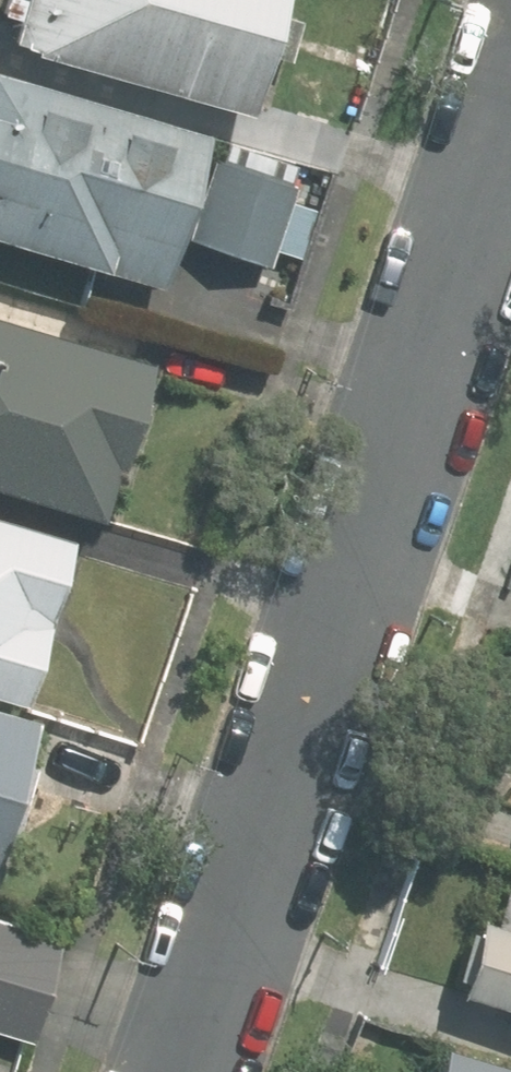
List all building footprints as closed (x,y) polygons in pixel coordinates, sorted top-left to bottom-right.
[(1,52),(242,118),(274,0),(15,0),(1,52)] [(0,78),(0,251),(151,296),(198,137),(0,78)] [(292,188),(209,160),(182,240),(265,268),(292,188)] [(0,321),(0,495),(97,524),(145,364),(0,321)] [(0,514),(0,704),(19,710),(70,535),(0,514)] [(0,704),(0,775),(19,710),(0,704)] [(496,933),(468,925),(448,995),(510,1013),(510,881),(496,933)] [(21,1051),(57,926),(0,910),(0,1045),(21,1051)] [(423,1071),(510,1071),(510,1067),(432,1042),(423,1071)]
